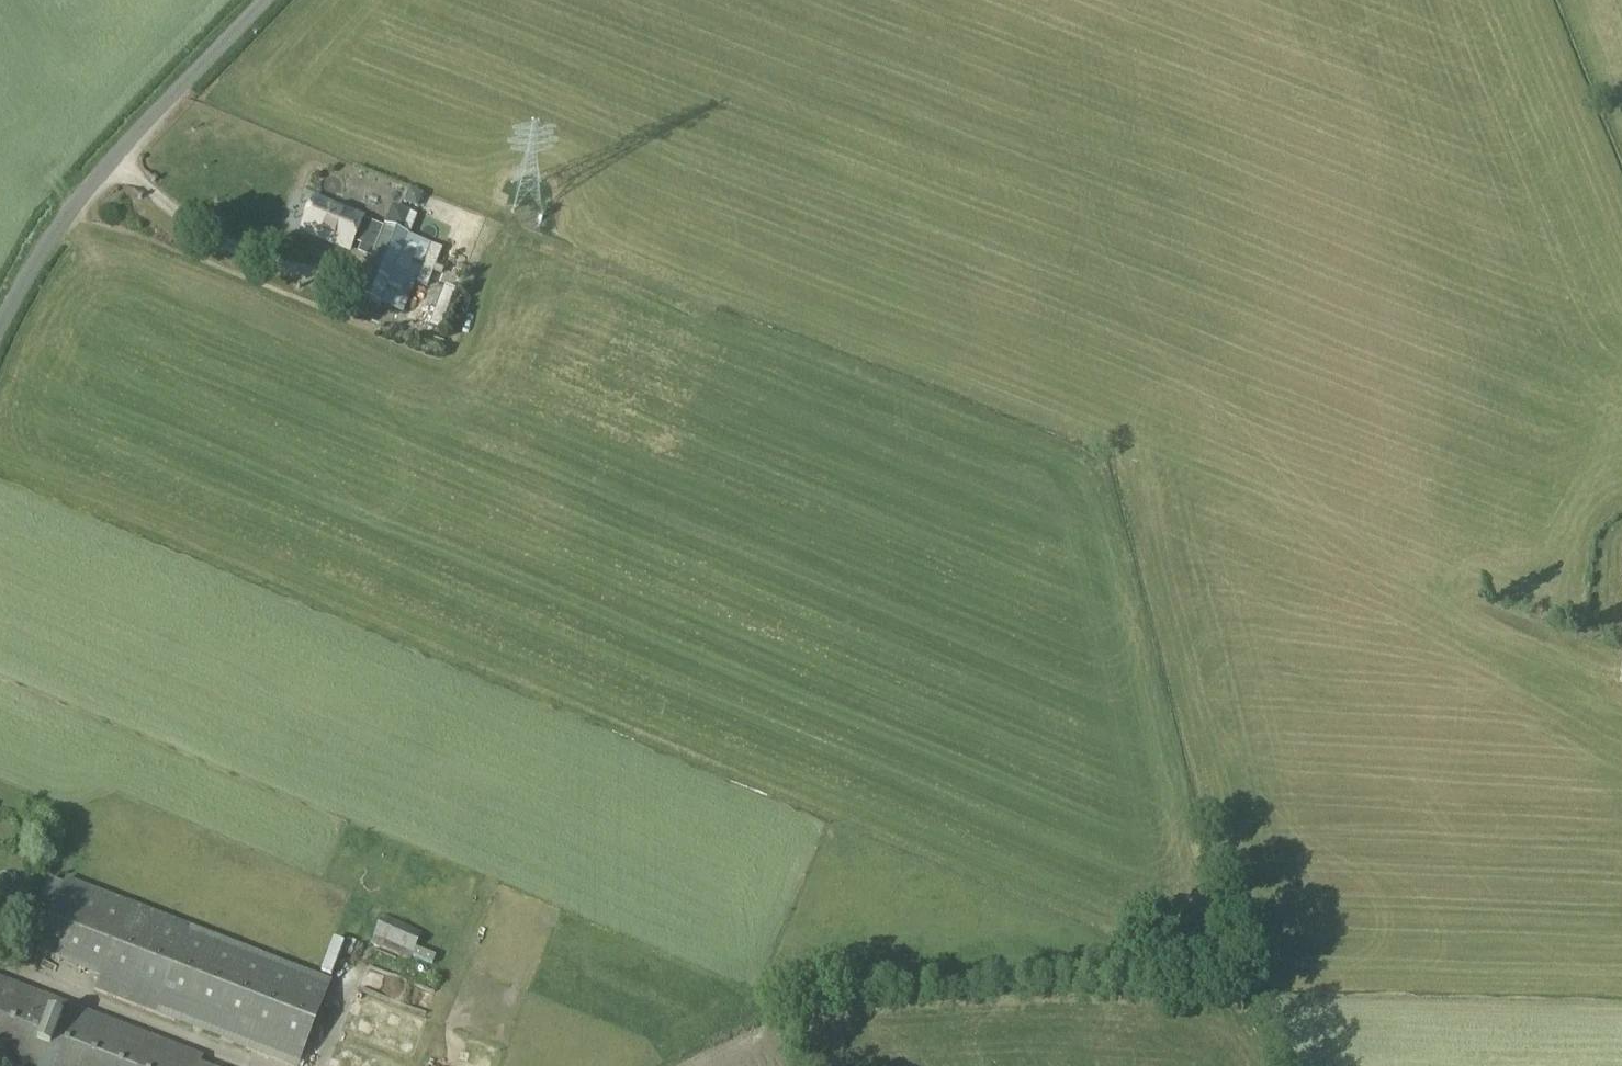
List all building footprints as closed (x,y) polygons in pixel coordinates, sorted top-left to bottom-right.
[(302,231),(349,249),(352,242),(360,245),(357,253),(370,258),(355,294),(399,312),(427,241),(385,225),(383,228),(361,219),(362,217),(315,198),(302,231)] [(65,879),(37,953),(100,977),(95,990),(291,1065),(297,1065),(330,981),(65,879)] [(382,915),(370,943),(410,960),(422,933),(382,915)] [(350,960),(344,974),(423,1005),(428,991),(350,960)] [(204,1056),(0,977),(0,1059),(17,1065),(209,1065),(201,1063),(204,1056)]
